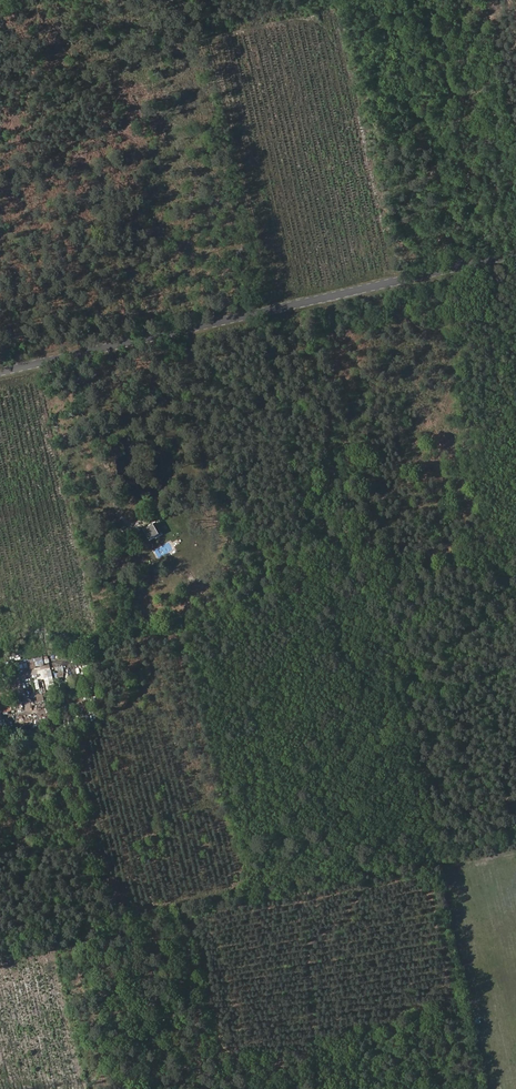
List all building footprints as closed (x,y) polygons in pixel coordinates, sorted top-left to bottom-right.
[(146,535),(149,539),(150,540),(154,537),(154,536),(158,533),(158,532),(160,530),(156,523),(145,529),(148,534),(146,535)] [(25,669),(44,665),(41,656),(23,660),(25,669)] [(52,676),(43,677),(45,689),(54,688),(52,676)]
